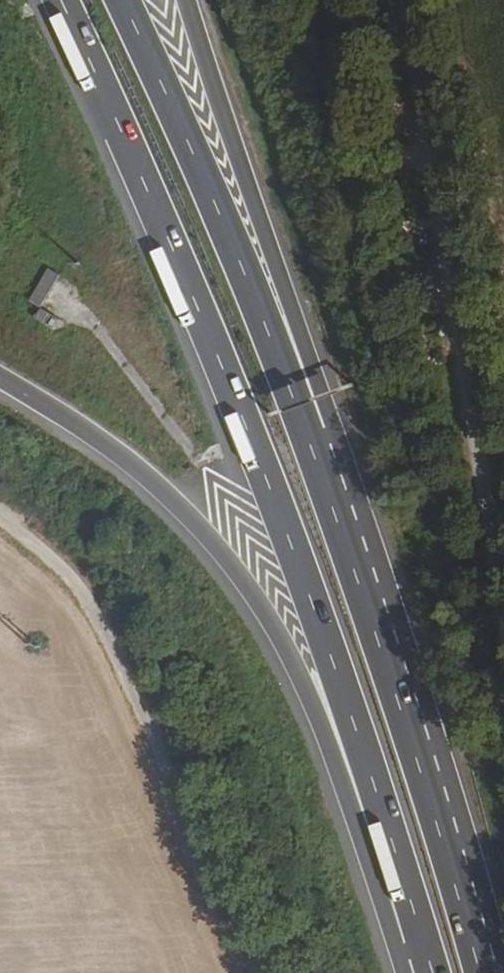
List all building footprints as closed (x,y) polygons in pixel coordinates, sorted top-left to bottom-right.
[(40,306),(55,274),(44,269),(28,301),(40,306)]
